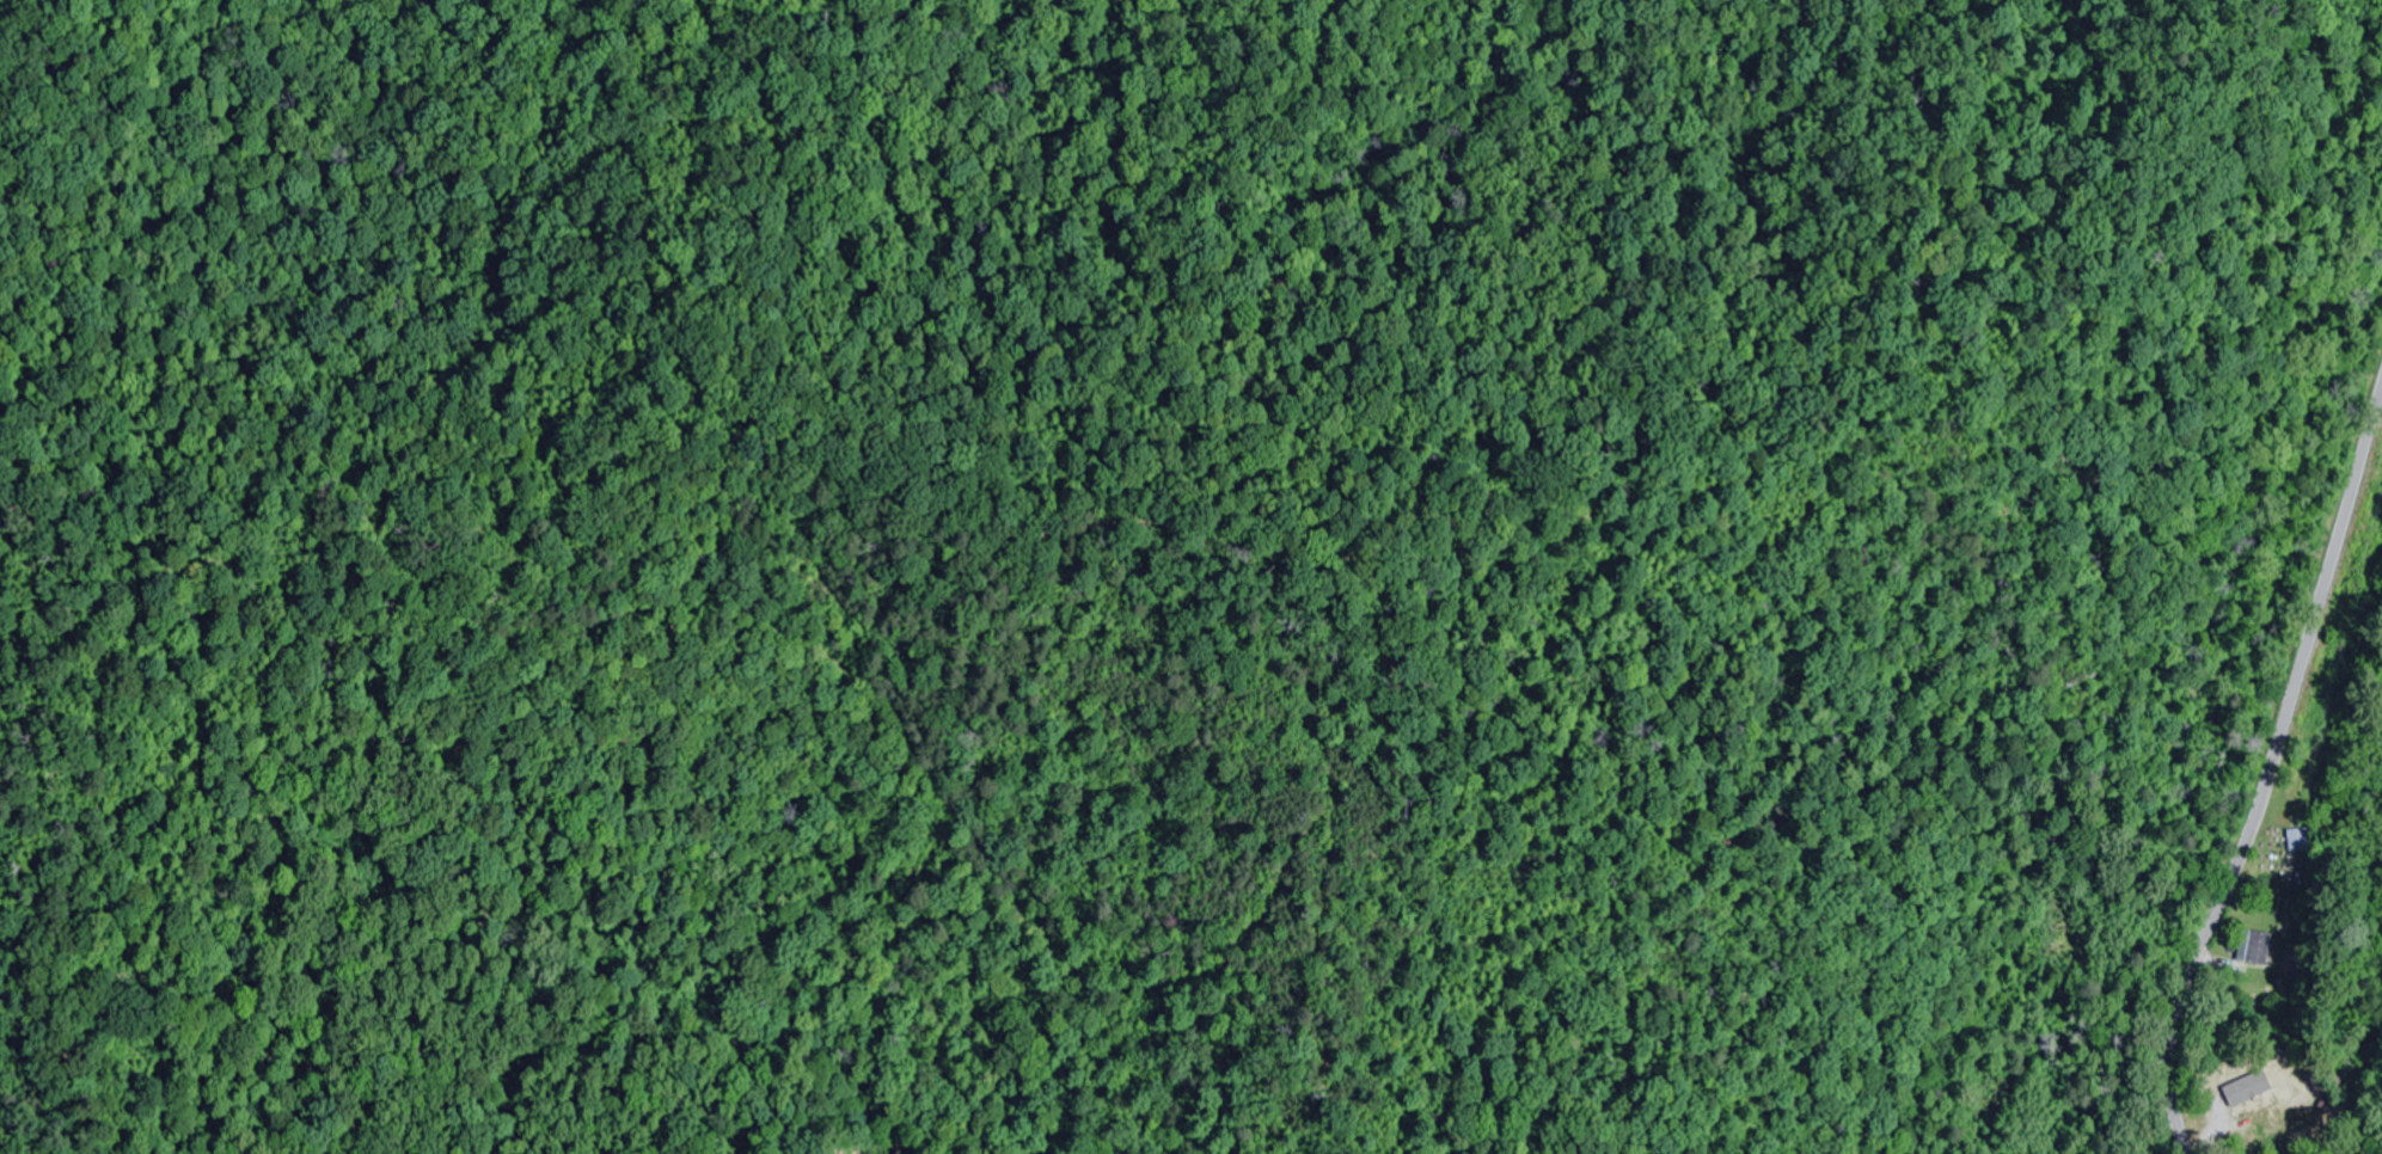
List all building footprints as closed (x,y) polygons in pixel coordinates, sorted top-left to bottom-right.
[(2289,831),(2289,854),(2312,853),(2311,830),(2289,831)] [(2266,969),(2273,936),(2244,930),(2237,963),(2266,969)] [(2252,1088),(2292,1082),(2289,1061),(2248,1067),(2252,1088)] [(2307,1118),(2277,1111),(2275,1119),(2305,1126),(2307,1118)]
